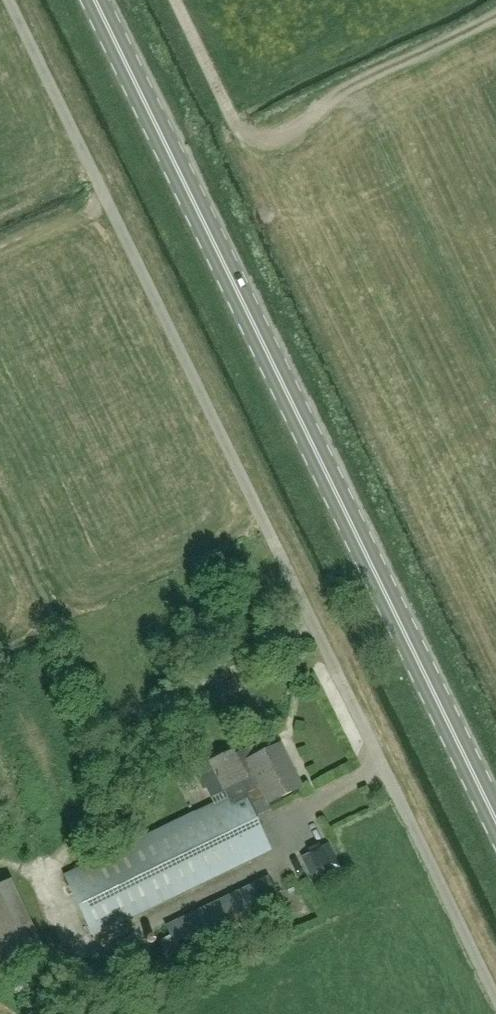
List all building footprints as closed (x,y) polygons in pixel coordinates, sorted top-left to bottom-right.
[(254,815),(249,804),(264,797),(267,803),(302,786),(280,743),(246,760),(238,763),(232,750),(210,761),(227,797),(65,876),(93,934),(269,848),(254,815)] [(313,875),(315,881),(336,872),(326,847),(299,858),(306,877),(313,875)] [(287,886),(294,882),(291,877),(284,881),(287,886)] [(284,911),(267,878),(167,927),(183,960),(284,911)] [(11,882),(0,887),(0,977),(46,956),(11,882)]
